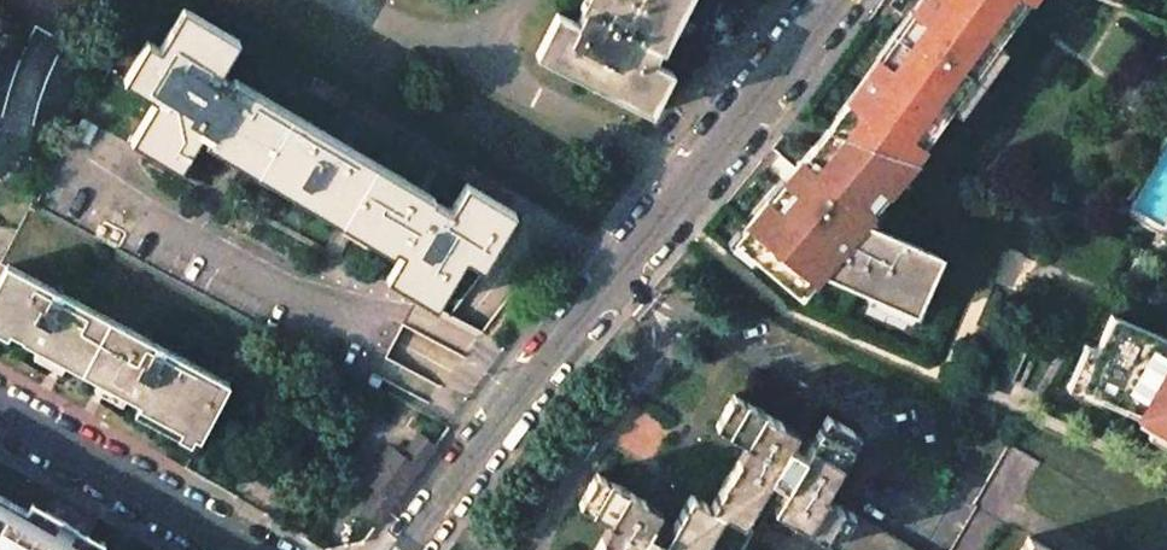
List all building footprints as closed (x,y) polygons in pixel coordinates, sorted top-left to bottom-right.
[(580,8),(583,10),(576,22),(557,12),(536,55),(651,114),(673,71),(651,60),(659,49),(663,50),(680,16),(688,0),(584,0),(580,8)] [(897,30),(825,130),(914,163),(1031,0),(918,0),(897,30)] [(147,40),(123,79),(155,99),(131,140),(173,164),(198,122),(205,126),(198,137),(235,159),(357,233),(391,253),(395,247),(402,251),(385,277),(435,307),(465,257),(482,267),(515,211),(466,182),(450,209),(433,199),(435,197),(234,78),(232,81),(220,74),(240,40),(194,12),(182,33),(171,27),(159,46),(147,40)] [(785,177),(732,240),(799,296),(820,272),(915,314),(939,260),(861,224),(914,163),(825,130),(785,177)] [(7,266),(0,278),(0,328),(20,339),(20,343),(133,404),(133,407),(198,442),(229,384),(7,266)] [(1111,314),(1080,380),(1141,406),(1135,415),(1166,433),(1166,338),(1111,314)] [(594,549),(742,549),(754,531),(743,524),(761,492),(777,501),(772,509),(836,545),(854,514),(823,496),(859,434),(827,415),(812,439),(734,394),(715,425),(746,443),(729,472),(710,505),(691,494),(672,525),(656,516),(660,509),(597,472),(589,487),(578,504),(610,522),(594,549)] [(389,447),(366,478),(379,487),(362,510),(378,522),(435,447),(419,435),(402,457),(389,447)] [(1039,462),(1009,444),(975,505),(979,507),(953,549),(990,549),(1039,462)] [(106,547),(99,547),(70,531),(33,509),(30,515),(0,498),(0,549),(105,549),(106,547)] [(854,514),(836,545),(833,549),(914,549),(854,514)] [(1028,536),(1020,549),(1052,549),(1028,536)] [(494,538),(485,549),(511,549),(494,538)]
